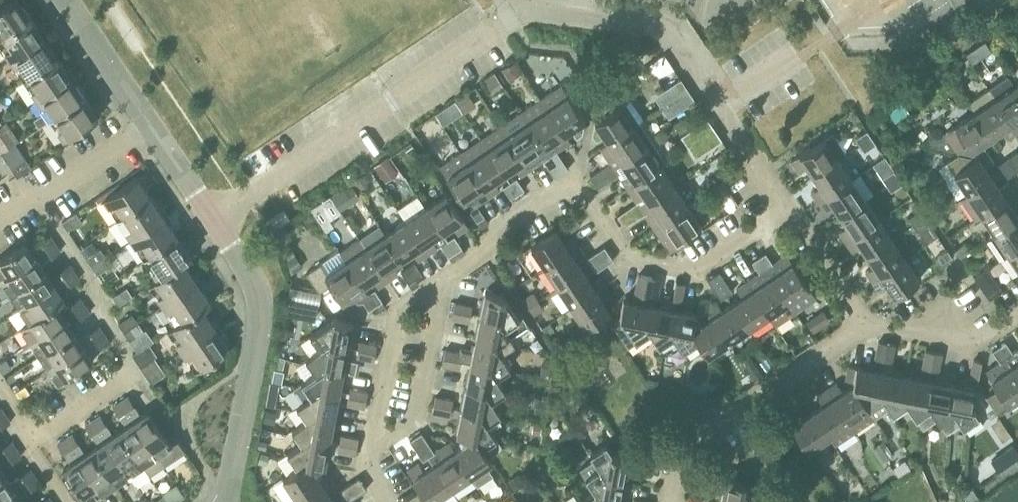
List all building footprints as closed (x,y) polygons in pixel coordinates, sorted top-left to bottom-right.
[(31,16),(20,0),(10,0),(0,7),(0,37),(31,16)] [(0,37),(0,43),(10,59),(44,36),(31,16),(0,37)] [(44,36),(10,59),(24,79),(58,57),(44,36)] [(58,57),(24,79),(37,99),(71,76),(58,57)] [(523,71),(515,60),(502,68),(510,80),(523,71)] [(954,67),(952,72),(955,77),(961,76),(962,70),(958,67),(954,67)] [(494,73),(482,82),(489,94),(502,85),(494,73)] [(990,88),(996,97),(1017,130),(1017,87),(1016,84),(1009,75),(990,88)] [(51,119),(85,96),(71,76),(37,99),(45,111),(35,118),(40,127),(51,119)] [(666,104),(688,89),(681,78),(659,93),(666,104)] [(561,84),(541,98),(565,133),(571,129),(577,137),(582,133),(585,120),(561,84)] [(936,86),(922,95),(927,103),(941,95),(936,86)] [(688,89),(666,104),(673,114),(695,100),(688,89)] [(466,92),(456,99),(463,111),(474,104),(466,92)] [(85,96),(51,119),(64,139),(98,116),(85,96)] [(639,109),(631,97),(595,122),(592,135),(597,136),(602,132),(608,141),(609,142),(634,126),(633,125),(645,117),(639,109)] [(976,111),(993,136),(1002,130),(1007,138),(1017,131),(1017,130),(996,97),(976,111)] [(541,98),(521,111),(528,121),(558,166),(564,161),(556,150),(570,141),(565,133),(541,98)] [(605,98),(596,104),(602,112),(610,107),(605,98)] [(440,110),(435,113),(439,118),(444,115),(440,110)] [(521,111),(501,125),(508,135),(530,168),(543,160),(550,170),(558,166),(528,121),(521,111)] [(977,159),(988,152),(982,143),(993,136),(976,111),(944,133),(942,130),(935,129),(930,132),(927,148),(953,153),(956,151),(958,154),(959,155),(977,159)] [(608,141),(600,147),(607,158),(610,162),(604,166),(612,178),(618,173),(614,168),(659,138),(645,117),(633,125),(634,126),(609,142),(608,141)] [(693,144),(714,129),(707,118),(685,133),(693,144)] [(501,125),(481,138),(505,174),(515,167),(520,175),(530,168),(508,135),(501,125)] [(714,129),(693,144),(700,154),(722,140),(714,129)] [(859,144),(870,136),(866,129),(854,137),(859,144)] [(832,132),(790,160),(797,171),(806,165),(812,175),(837,158),(846,151),(832,132)] [(870,136),(859,144),(863,151),(875,143),(870,136)] [(481,138),(461,152),(468,162),(490,195),(500,188),(494,181),(505,174),(481,138)] [(659,138),(614,168),(618,173),(622,174),(624,176),(621,178),(627,188),(660,165),(661,166),(672,158),(659,138)] [(902,143),(900,154),(916,157),(918,146),(902,143)] [(411,144),(404,149),(407,153),(414,148),(411,144)] [(1013,164),(1017,160),(1017,151),(1009,157),(1013,164)] [(461,152),(440,166),(443,171),(447,176),(481,228),(489,222),(477,204),(490,195),(468,162),(461,152)] [(959,155),(947,163),(968,194),(993,177),(986,168),(994,162),(988,152),(977,159),(959,155)] [(884,156),(872,164),(881,177),(886,183),(897,175),(893,169),(884,156)] [(1013,164),(1009,157),(996,166),(1001,172),(1013,164)] [(13,167),(18,175),(32,166),(26,158),(13,167)] [(390,158),(374,169),(381,178),(397,168),(390,158)] [(837,158),(812,175),(819,185),(811,191),(818,200),(851,178),(837,158)] [(558,166),(550,170),(555,178),(569,169),(564,161),(558,166)] [(1017,171),(1013,164),(1001,172),(1005,179),(1017,171)] [(631,205),(639,217),(645,213),(641,207),(673,185),(660,165),(627,188),(637,202),(631,205)] [(612,178),(604,166),(597,170),(605,182),(612,178)] [(605,182),(597,170),(590,175),(598,187),(605,182)] [(116,217),(150,194),(137,175),(104,197),(116,217)] [(897,175),(886,183),(890,190),(902,183),(897,175)] [(361,177),(352,183),(357,191),(367,185),(361,177)] [(510,182),(518,193),(524,189),(516,177),(510,182)] [(968,194),(961,199),(975,219),(982,215),(981,213),(1014,191),(1008,182),(1000,188),(993,177),(968,194)] [(851,178),(818,200),(824,210),(833,205),(839,215),(864,198),(851,178)] [(518,193),(510,182),(503,186),(511,198),(518,193)] [(350,184),(342,190),(350,202),(358,197),(350,184)] [(654,228),(687,205),(673,185),(641,207),(645,213),(648,218),(654,228)] [(995,233),(1017,218),(1017,198),(1014,191),(981,213),(982,215),(995,233)] [(425,207),(442,232),(452,225),(458,233),(468,226),(446,193),(425,207)] [(130,237),(164,214),(150,194),(116,217),(130,237)] [(864,198),(839,215),(846,225),(838,230),(845,240),(878,217),(864,198)] [(639,217),(631,205),(625,210),(632,222),(639,217)] [(701,226),(687,205),(654,228),(669,248),(701,226)] [(425,207),(406,220),(428,253),(441,245),(448,240),(442,232),(425,207)] [(912,223),(924,215),(920,209),(908,217),(912,223)] [(280,210),(261,223),(266,231),(286,217),(280,210)] [(632,222),(625,210),(617,215),(625,227),(632,222)] [(82,219),(76,211),(63,220),(69,228),(82,219)] [(144,257),(177,235),(164,214),(130,237),(144,257)] [(924,215),(912,223),(917,230),(929,222),(924,215)] [(575,216),(564,224),(569,231),(580,224),(575,216)] [(878,217),(845,240),(851,250),(860,244),(866,254),(891,237),(878,217)] [(1000,259),(1017,247),(1017,218),(995,233),(986,239),(1000,259)] [(428,253),(406,220),(386,234),(403,259),(412,252),(418,260),(428,253)] [(380,225),(360,239),(365,247),(366,247),(388,280),(397,274),(392,266),(403,259),(386,234),(380,225)] [(545,267),(578,244),(571,235),(563,240),(556,229),(531,246),(545,267)] [(2,278),(56,241),(50,233),(42,239),(31,247),(26,240),(0,258),(0,279),(2,278)] [(177,235),(144,257),(157,278),(183,260),(191,255),(177,235)] [(448,240),(455,251),(462,247),(454,235),(448,240)] [(891,237),(866,254),(873,265),(865,270),(871,279),(905,257),(891,237)] [(365,247),(360,239),(340,252),(346,261),(362,286),(372,279),(378,287),(388,280),(366,247),(365,247)] [(455,251),(448,240),(441,245),(448,256),(455,251)] [(11,292),(45,269),(41,261),(52,254),(53,254),(61,249),(56,241),(2,278),(11,292)] [(964,243),(956,249),(961,256),(969,251),(964,243)] [(558,286),(583,270),(576,260),(585,254),(578,244),(545,267),(558,286)] [(508,249),(495,257),(500,264),(516,253),(512,246),(508,249)] [(603,257),(607,264),(614,259),(604,246),(598,250),(603,257)] [(92,265),(105,256),(99,247),(85,256),(92,265)] [(1009,254),(1017,268),(1017,248),(1008,254),(1009,254)] [(952,256),(947,249),(935,257),(940,264),(952,256)] [(591,264),(603,257),(598,250),(587,258),(591,264)] [(758,256),(766,268),(773,263),(765,252),(758,256)] [(292,254),(287,258),(291,272),(300,266),(292,254)] [(777,262),(766,268),(795,311),(816,297),(787,254),(776,261),(777,262)] [(157,278),(149,283),(163,303),(197,280),(184,261),(192,256),(191,255),(157,278)] [(105,256),(92,265),(97,273),(110,263),(105,256)] [(766,268),(758,256),(752,261),(759,273),(766,268)] [(603,257),(591,264),(596,271),(607,264),(603,257)] [(905,257),(871,279),(879,290),(887,285),(894,295),(919,279),(905,257)] [(376,305),(368,293),(362,286),(346,261),(327,273),(320,263),(306,273),(319,292),(331,284),(346,306),(357,299),(361,299),(369,310),(376,305)] [(45,269),(11,292),(20,306),(75,270),(70,262),(61,267),(62,268),(50,276),(45,269)] [(408,266),(416,278),(422,274),(414,262),(408,266)] [(416,278),(408,266),(401,271),(409,283),(416,278)] [(759,273),(746,281),(769,314),(775,324),(795,311),(766,268),(759,273)] [(30,320),(56,302),(55,302),(64,296),(60,290),(72,282),(72,283),(80,277),(75,270),(20,306),(30,319),(30,320)] [(583,270),(558,286),(571,306),(596,290),(597,291),(605,285),(598,275),(590,280),(583,270)] [(712,286),(723,277),(719,271),(707,279),(712,286)] [(649,294),(653,276),(639,274),(633,301),(623,299),(619,317),(622,321),(614,326),(628,347),(650,332),(651,331),(644,320),(647,304),(649,294)] [(653,276),(649,294),(657,296),(661,278),(653,276)] [(723,277),(712,286),(716,292),(727,284),(723,277)] [(197,280),(163,303),(176,323),(167,329),(168,329),(211,301),(197,280)] [(676,281),(673,299),(681,300),(685,283),(676,281)] [(732,302),(749,327),(769,314),(746,281),(736,288),(742,296),(732,302)] [(727,284),(716,292),(720,299),(732,291),(727,284)] [(127,286),(113,295),(119,304),(133,294),(127,286)] [(368,293),(376,305),(382,301),(374,289),(368,293)] [(571,306),(586,328),(611,311),(613,297),(609,297),(603,300),(596,290),(571,306)] [(519,318),(503,295),(485,291),(480,316),(498,319),(504,329),(505,329),(513,341),(531,329),(522,316),(519,318)] [(532,292),(523,297),(527,302),(529,305),(537,300),(532,292)] [(56,302),(30,320),(30,319),(21,325),(31,339),(85,303),(79,295),(71,300),(72,300),(60,308),(56,302)] [(537,300),(529,305),(535,314),(543,309),(537,300)] [(182,350),(216,327),(203,307),(211,302),(211,301),(168,329),(182,350)] [(716,301),(705,308),(711,316),(712,315),(729,340),(749,327),(732,302),(721,309),(716,301)] [(453,310),(470,314),(472,306),(454,302),(453,310)] [(40,353),(75,330),(70,323),(81,315),(82,315),(90,310),(85,303),(31,339),(40,353)] [(668,327),(671,309),(647,304),(644,320),(651,331),(650,332),(659,346),(673,337),(674,336),(668,327)] [(694,313),(671,309),(668,327),(674,336),(673,337),(682,351),(698,341),(692,331),(694,316),(694,313)] [(470,314),(453,310),(451,318),(469,322),(470,314)] [(124,331),(138,321),(132,313),(118,322),(124,331)] [(701,323),(698,317),(694,316),(692,331),(698,341),(708,355),(729,340),(712,315),(701,323)] [(515,343),(513,341),(505,329),(504,329),(498,319),(480,316),(476,338),(493,342),(500,352),(501,352),(515,343)] [(813,316),(805,321),(813,333),(820,328),(813,316)] [(302,341),(311,354),(314,352),(321,347),(321,348),(332,343),(348,346),(353,322),(334,319),(302,341)] [(138,321),(124,331),(129,339),(143,329),(138,321)] [(549,322),(542,326),(548,334),(554,330),(549,322)] [(75,330),(40,353),(50,367),(103,331),(98,323),(90,329),(91,329),(79,337),(75,330)] [(216,327),(182,350),(195,370),(230,347),(216,327)] [(103,331),(50,367),(59,381),(94,358),(89,352),(100,344),(101,344),(109,339),(103,331)] [(444,357),(461,361),(471,363),(488,365),(495,376),(496,376),(510,366),(501,352),(500,352),(493,342),(476,338),(473,350),(461,348),(460,352),(445,349),(444,357)] [(358,347),(375,351),(377,344),(359,340),(358,347)] [(882,359),(886,342),(878,340),(875,358),(882,359)] [(999,346),(1006,358),(1013,353),(1005,341),(999,346)] [(886,342),(882,359),(890,361),(894,343),(886,342)] [(311,354),(307,357),(316,371),(318,372),(327,368),(343,371),(355,373),(357,360),(346,358),(348,346),(332,343),(321,348),(321,347),(314,352),(311,354)] [(1006,358),(999,346),(992,351),(998,360),(1000,362),(1006,358)] [(375,351),(358,347),(356,356),(374,360),(375,351)] [(930,369),(933,351),(925,350),(922,367),(930,369)] [(1006,358),(1017,375),(1017,350),(1013,353),(1006,358)] [(933,351),(930,369),(938,370),(941,353),(933,351)] [(146,374),(160,365),(154,356),(141,365),(146,374)] [(277,356),(273,380),(280,382),(282,369),(281,369),(284,358),(277,356)] [(461,361),(444,357),(442,365),(459,369),(461,361)] [(0,363),(0,367),(4,374),(14,367),(8,358),(0,363)] [(1006,358),(1000,362),(998,360),(984,369),(1008,405),(1017,398),(1017,375),(1006,358)] [(978,378),(981,361),(973,359),(970,377),(978,378)] [(541,360),(539,374),(551,375),(552,361),(541,360)] [(505,390),(496,376),(495,376),(488,365),(471,363),(466,386),(483,389),(491,399),(492,399),(505,390)] [(756,364),(748,369),(755,379),(763,375),(756,364)] [(160,365),(146,374),(152,382),(166,373),(160,365)] [(853,380),(856,366),(848,365),(845,379),(853,380)] [(853,380),(852,383),(875,417),(889,408),(883,399),(884,399),(877,387),(880,371),(856,366),(853,380)] [(302,380),(292,386),(302,400),(312,394),(323,391),(339,393),(343,371),(327,368),(318,372),(316,371),(314,372),(302,380)] [(893,413),(907,404),(908,403),(900,391),(903,375),(880,371),(877,387),(884,399),(883,399),(889,408),(893,413)] [(928,380),(903,375),(900,391),(908,403),(907,404),(923,426),(937,417),(931,408),(932,408),(924,397),(928,380)] [(944,428),(947,432),(961,423),(954,413),(955,412),(948,401),(951,385),(928,380),(924,397),(932,408),(931,408),(937,417),(944,428)] [(827,389),(855,430),(875,417),(852,383),(842,391),(836,382),(827,389)] [(976,390),(951,385),(948,401),(955,412),(954,413),(961,423),(964,427),(979,417),(972,408),(976,390)] [(501,413),(492,399),(491,399),(483,389),(466,386),(462,409),(479,413),(486,423),(487,423),(501,413)] [(799,391),(807,403),(814,400),(805,387),(799,391)] [(349,395),(366,398),(368,391),(350,388),(349,395)] [(812,411),(829,436),(834,444),(855,430),(827,389),(817,396),(822,404),(812,411)] [(302,400),(298,403),(307,418),(308,419),(317,414),(334,417),(339,393),(323,391),(312,394),(302,400)] [(807,403),(799,391),(792,396),(800,407),(807,403)] [(128,395),(121,399),(157,452),(165,464),(186,450),(178,439),(172,443),(171,442),(148,409),(140,414),(133,403),(128,395)] [(366,398),(349,395),(347,403),(365,407),(366,398)] [(434,404),(452,407),(453,400),(436,397),(434,404)] [(157,452),(121,399),(113,405),(126,424),(120,428),(150,473),(150,474),(165,464),(157,452)] [(535,399),(534,411),(543,412),(545,400),(535,399)] [(452,407),(434,404),(433,412),(450,416),(452,407)] [(268,409),(265,421),(273,423),(275,411),(268,409)] [(479,413),(462,409),(457,433),(461,434),(475,437),(481,446),(482,447),(489,458),(502,444),(487,423),(486,423),(479,413)] [(829,436),(812,411),(802,418),(796,409),(786,417),(808,450),(809,449),(829,436)] [(2,425),(11,420),(6,413),(0,417),(0,426),(2,425)] [(99,413),(93,418),(129,471),(136,482),(150,473),(120,428),(112,433),(99,413)] [(330,440),(334,417),(317,414),(308,419),(307,418),(293,427),(303,441),(305,443),(314,437),(330,440)] [(129,471),(93,418),(84,424),(90,432),(90,431),(98,443),(92,447),(114,481),(129,471)] [(532,422),(531,431),(540,432),(541,423),(532,422)] [(65,436),(101,490),(114,481),(92,447),(85,451),(77,440),(72,432),(65,436)] [(414,446),(425,438),(421,432),(410,440),(414,446)] [(487,465),(492,462),(489,458),(482,447),(481,446),(475,437),(461,434),(460,440),(464,445),(455,451),(471,476),(472,476),(478,486),(494,475),(487,465)] [(340,442),(357,446),(359,438),(341,435),(340,442)] [(65,436),(57,442),(70,461),(63,466),(75,483),(68,488),(77,501),(83,501),(101,490),(65,436)] [(325,464),(330,440),(314,437),(305,443),(303,441),(288,451),(298,466),(300,467),(310,461),(314,462),(325,464)] [(16,446),(11,438),(3,444),(0,446),(0,457),(16,446)] [(418,453),(430,445),(425,438),(414,446),(418,453)] [(548,438),(547,447),(560,449),(561,442),(559,440),(548,438)] [(883,439),(876,444),(887,461),(895,456),(883,439)] [(357,446),(340,442),(338,451),(356,454),(357,446)] [(435,464),(452,489),(471,476),(455,451),(449,442),(435,452),(430,456),(435,464)] [(589,454),(593,460),(599,468),(600,467),(606,476),(624,480),(626,469),(640,472),(641,467),(656,469),(659,453),(642,450),(640,458),(612,453),(605,443),(589,454)] [(1002,452),(1005,455),(1011,464),(1017,459),(1017,450),(1014,444),(1002,452)] [(430,445),(418,453),(423,460),(430,456),(435,452),(430,445)] [(6,474),(1,466),(13,459),(21,454),(16,446),(0,457),(0,478),(6,474)] [(259,451),(257,462),(266,464),(268,453),(259,451)] [(585,477),(594,491),(596,490),(602,500),(614,501),(620,501),(624,480),(606,476),(600,467),(599,468),(593,460),(579,469),(585,477)] [(321,465),(325,466),(325,464),(314,462),(310,461),(300,467),(298,466),(283,476),(297,498),(311,489),(321,482),(321,481),(315,472),(320,468),(321,465)] [(408,470),(415,481),(412,483),(423,500),(423,501),(435,501),(434,501),(452,489),(435,464),(424,471),(419,463),(408,470)] [(0,478),(0,497),(35,474),(29,466),(21,471),(21,472),(10,479),(6,474),(0,478)] [(696,471),(694,480),(711,484),(713,475),(696,471)] [(517,472),(507,479),(513,488),(524,481),(517,472)] [(25,501),(20,494),(31,486),(31,487),(40,481),(35,474),(0,497),(0,501),(24,501),(25,501)] [(321,481),(321,482),(311,489),(297,498),(300,501),(334,501),(335,501),(328,492),(336,486),(329,475),(321,481)] [(353,481),(361,493),(367,489),(359,477),(353,481)] [(743,481),(725,477),(720,501),(721,501),(757,501),(743,481)] [(346,485),(354,497),(361,493),(353,481),(346,485)] [(163,494),(169,501),(171,501),(184,493),(178,484),(163,494)] [(346,485),(339,490),(347,501),(354,497),(346,485)] [(962,494),(967,501),(971,501),(978,497),(972,488),(962,494)] [(602,500),(596,490),(594,491),(582,500),(583,501),(614,501),(602,500)] [(151,501),(169,501),(163,494),(151,501)] [(472,501),(489,501),(484,494),(472,501)]
